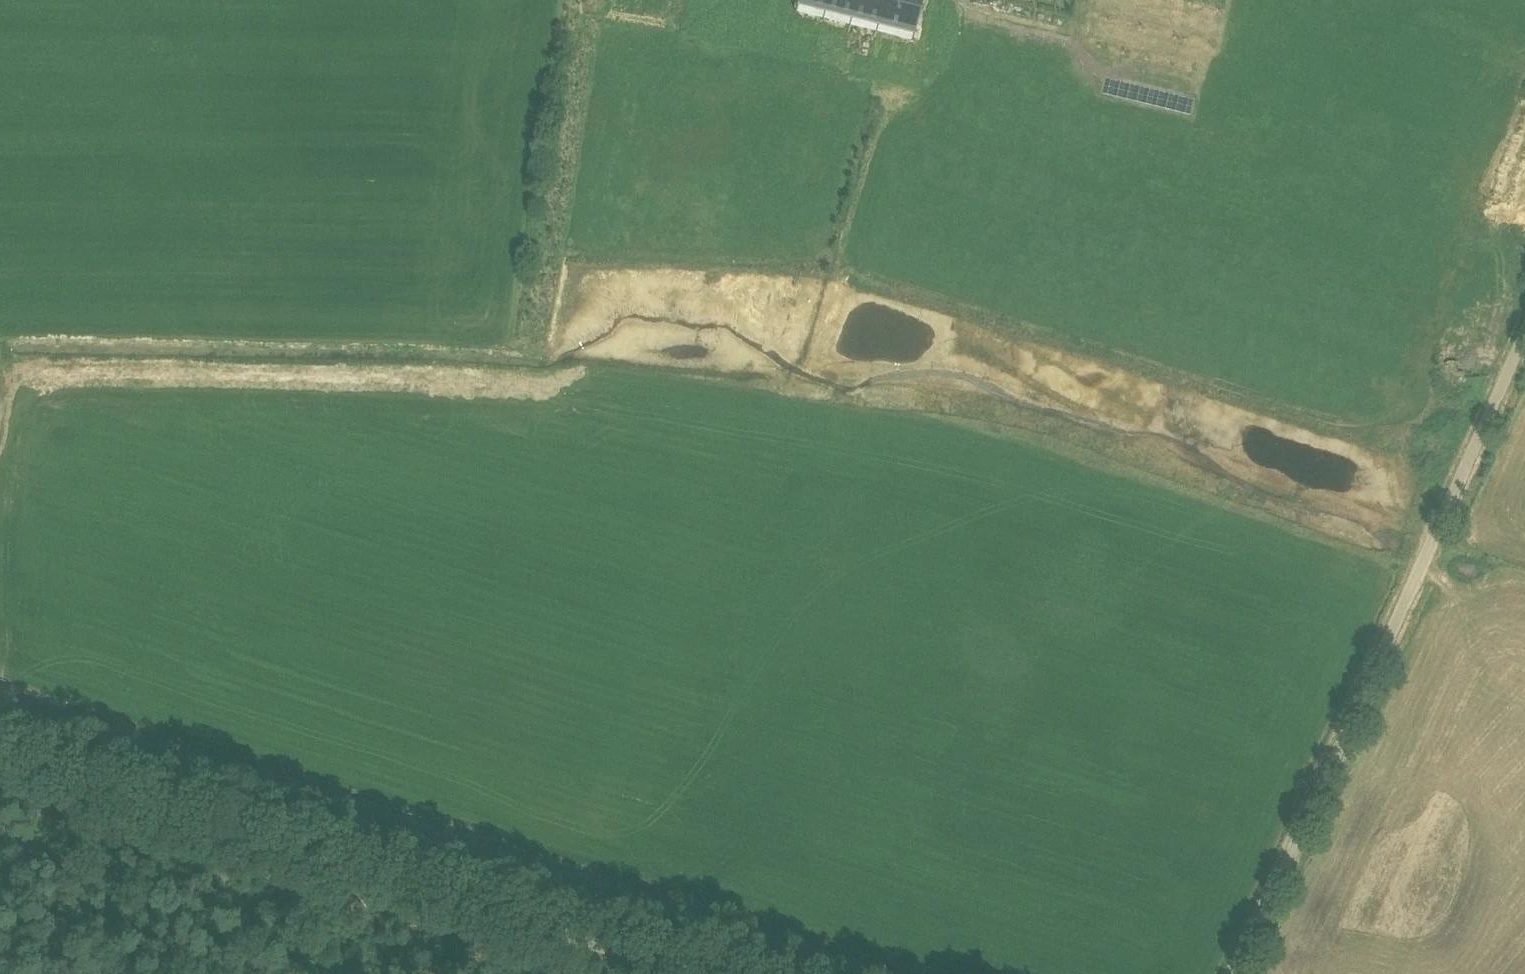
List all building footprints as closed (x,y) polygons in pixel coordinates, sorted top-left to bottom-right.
[(799,2),(826,9),(828,0),(800,0),(799,2)] [(826,9),(852,16),(856,0),(828,0),(826,9)] [(852,16),(879,23),(885,0),(856,0),(852,16)] [(879,23),(914,32),(922,0),(885,0),(879,23)]
